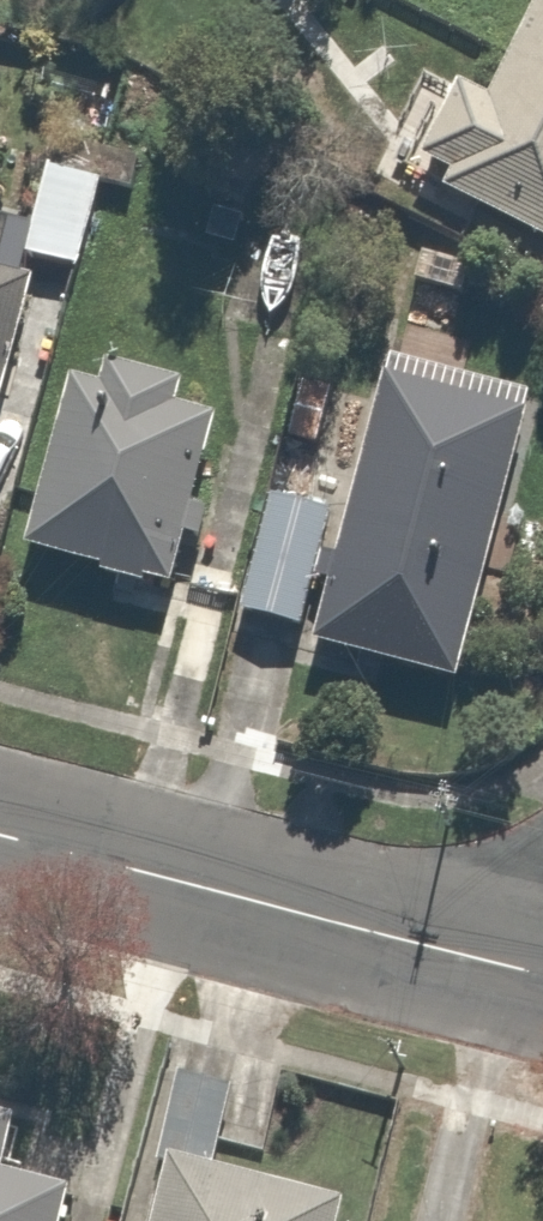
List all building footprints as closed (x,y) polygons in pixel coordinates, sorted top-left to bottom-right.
[(498,107),(462,91),(406,219),(542,279),(542,5),(498,107)] [(112,178),(54,167),(34,269),(92,280),(112,178)] [(32,246),(0,237),(0,423),(1,424),(35,302),(17,297),(32,246)] [(172,408),(178,381),(109,364),(102,394),(67,386),(24,568),(179,605),(222,420),(172,408)] [(384,384),(349,517),(315,648),(313,655),(473,696),(542,428),(542,426),(384,384)] [(315,648),(349,517),(274,497),(240,628),(315,648)] [(172,1168),(210,1178),(233,1088),(169,1072),(146,1161),(172,1168)] [(0,1126),(0,1220),(68,1220),(71,1212),(4,1194),(21,1132),(0,1126)] [(172,1168),(159,1220),(353,1220),(355,1215),(210,1178),(172,1168)]
